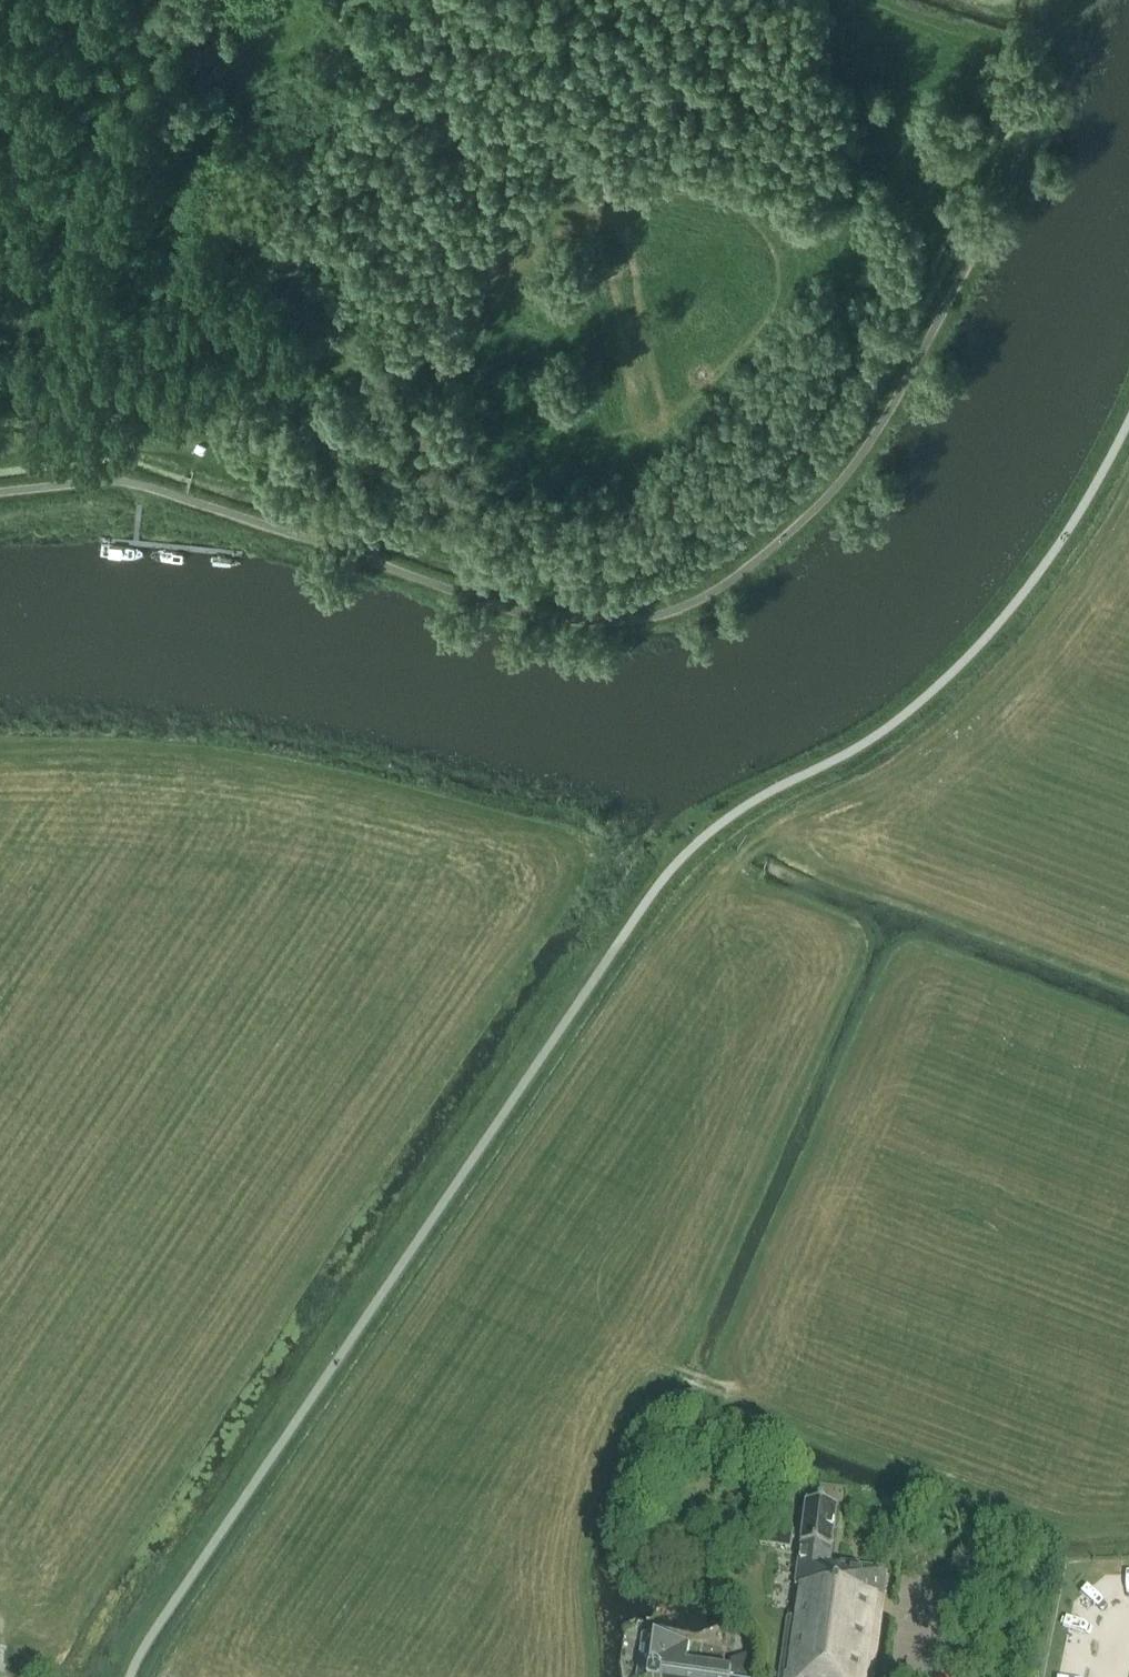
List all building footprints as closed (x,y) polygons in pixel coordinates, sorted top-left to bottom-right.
[(888,1572),(831,1564),(839,1509),(808,1504),(793,1611),(789,1611),(780,1676),(873,1676),(888,1572)] [(754,1665),(756,1652),(731,1661),(730,1669),(686,1663),(689,1640),(642,1634),(636,1676),(752,1676),(754,1665)]
